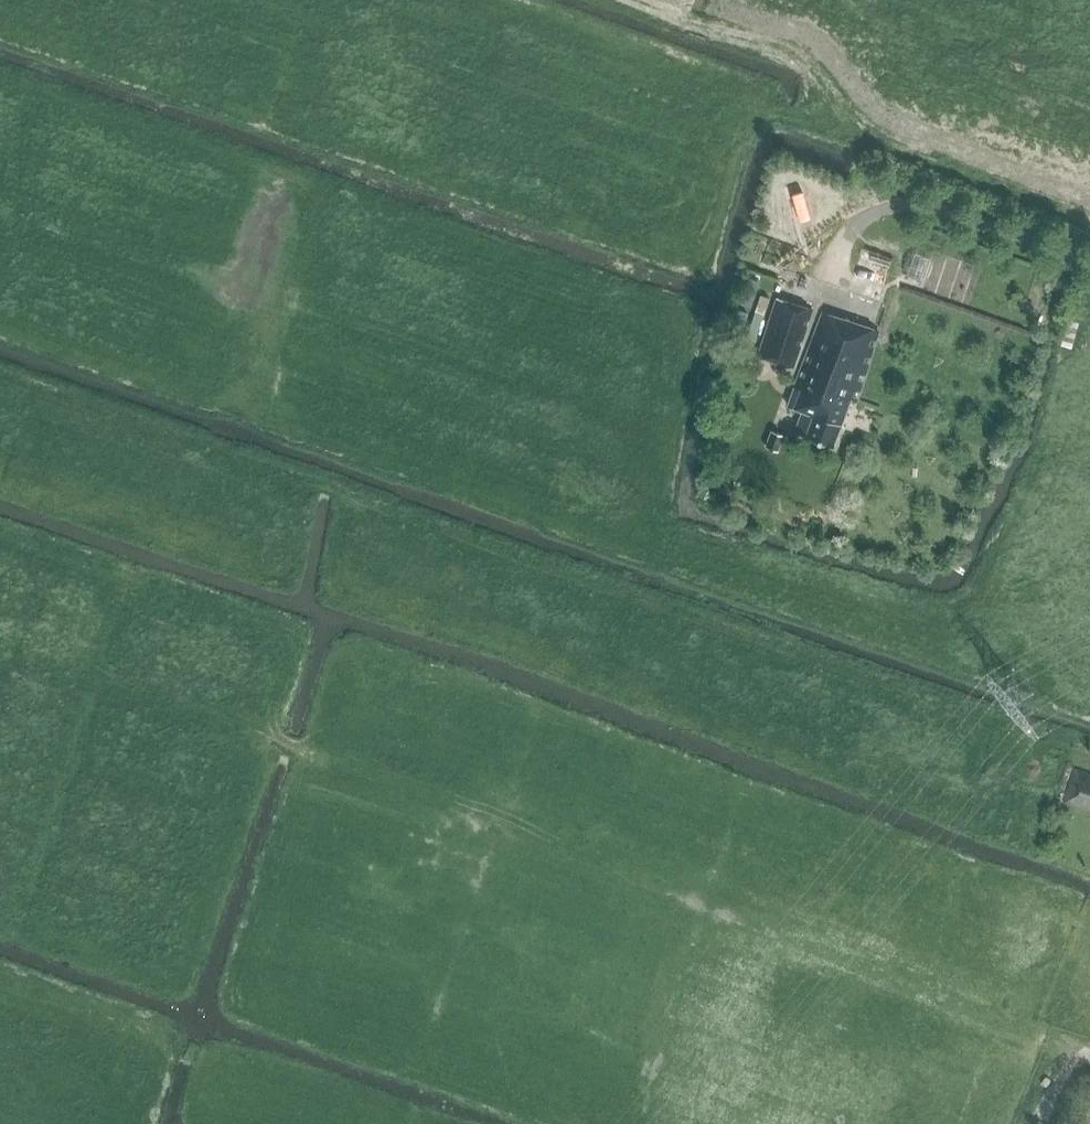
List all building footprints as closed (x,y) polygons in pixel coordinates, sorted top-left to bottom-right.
[(755,302),(758,279),(749,277),(746,301),(755,302)] [(793,367),(812,309),(776,297),(757,355),(793,367)] [(877,330),(822,312),(801,376),(795,374),(786,404),(800,408),(792,432),(832,444),(839,422),(840,422),(848,398),(856,398),(877,330)] [(766,447),(778,452),(784,435),(771,431),(766,447)] [(1061,801),(1089,811),(1089,771),(1073,765),(1061,801)]
